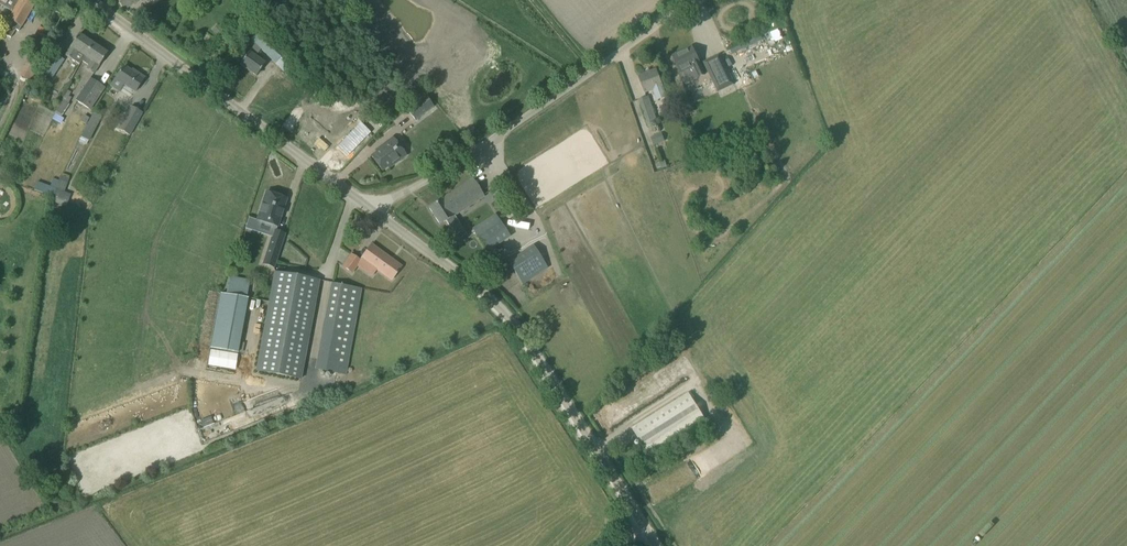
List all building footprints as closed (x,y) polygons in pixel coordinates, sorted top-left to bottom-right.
[(11,11),(4,23),(0,29),(0,31),(11,38),(16,30),(18,31),(34,5),(25,0),(0,0),(0,4),(11,11)] [(123,10),(139,0),(117,0),(123,10)] [(211,31),(217,36),(223,30),(217,25),(211,31)] [(82,61),(85,56),(93,44),(79,34),(65,55),(79,64),(82,61)] [(85,56),(82,61),(88,65),(86,69),(93,74),(107,53),(93,44),(85,56)] [(692,47),(673,56),(681,74),(685,83),(704,75),(703,72),(696,57),(692,47)] [(248,52),(240,65),(256,76),(265,63),(256,57),(249,52),(248,52)] [(43,72),(51,78),(52,78),(64,60),(54,54),(43,72)] [(20,76),(31,81),(41,61),(30,56),(20,76)] [(110,86),(119,92),(124,85),(134,93),(144,78),(132,70),(131,71),(123,66),(110,86)] [(653,91),(657,100),(666,97),(655,69),(639,76),(646,93),(653,91)] [(75,100),(90,111),(105,88),(90,78),(75,100)] [(686,94),(674,99),(681,112),(692,107),(686,94)] [(415,120),(433,106),(424,96),(407,110),(415,120)] [(638,99),(647,125),(657,121),(649,96),(638,99)] [(118,129),(130,136),(143,113),(131,106),(118,129)] [(81,137),(89,141),(102,116),(93,112),(81,137)] [(86,125),(89,118),(84,115),(81,122),(86,125)] [(362,120),(339,144),(349,153),(372,129),(362,120)] [(650,137),(654,146),(665,142),(661,133),(650,137)] [(406,155),(393,138),(381,147),(382,148),(371,156),(381,170),(391,163),(392,165),(406,155)] [(693,145),(696,153),(704,150),(701,142),(693,145)] [(56,188),(53,197),(51,201),(66,207),(71,194),(64,192),(68,183),(67,182),(68,178),(61,175),(56,188)] [(472,179),(429,208),(439,224),(445,221),(450,228),(458,223),(454,215),(483,196),(472,179)] [(42,193),(53,197),(56,188),(46,184),(42,193)] [(277,227),(286,198),(266,192),(257,220),(277,227)] [(473,229),(487,251),(490,250),(495,246),(509,237),(495,215),(473,229)] [(273,267),(284,234),(274,230),(263,264),(273,267)] [(361,259),(390,281),(401,267),(371,245),(361,259)] [(499,253),(495,246),(490,250),(494,256),(499,253)] [(546,268),(533,248),(509,263),(523,284),(546,268)] [(342,266),(352,273),(361,261),(352,254),(342,266)] [(256,371),(300,379),(319,281),(274,272),(256,371)] [(220,295),(210,349),(237,354),(247,298),(246,298),(249,281),(229,277),(226,294),(221,294),(220,295)] [(328,321),(319,370),(337,374),(339,363),(347,364),(361,288),(332,283),(325,320),(328,321)] [(632,428),(652,459),(708,424),(688,393),(632,428)]
